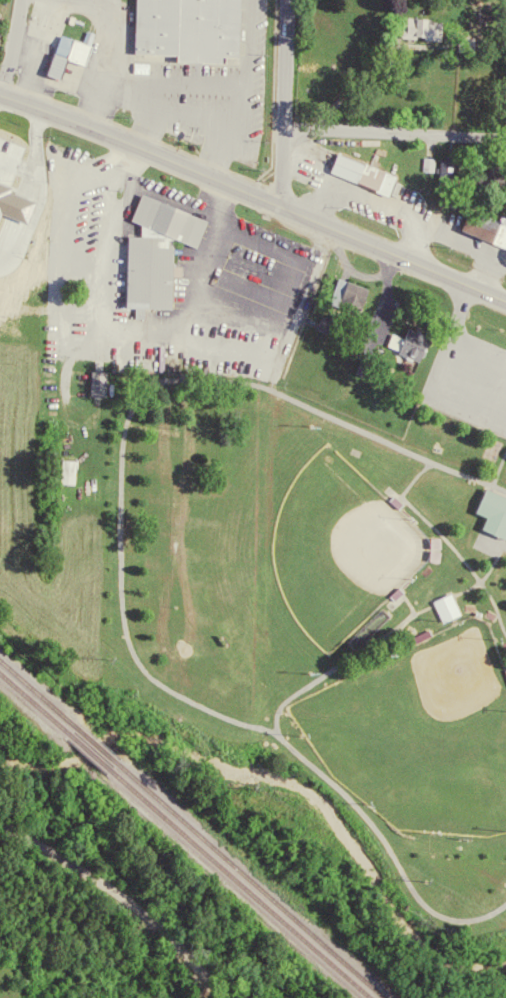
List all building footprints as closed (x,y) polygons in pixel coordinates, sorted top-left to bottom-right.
[(131,49),(173,51),(172,58),(222,60),(222,54),(235,55),(236,0),(132,0),(131,49)] [(410,37),(432,38),(432,40),(451,41),(452,20),(411,18),(410,37)] [(57,30),(50,51),(82,62),(93,31),(83,27),(79,38),(57,30)] [(35,158),(38,149),(0,133),(0,145),(35,158)] [(335,149),(327,169),(386,193),(394,173),(335,149)] [(435,154),(434,177),(456,178),(457,155),(435,154)] [(474,170),(473,187),(501,187),(501,170),(493,169),(493,157),(480,157),(480,170),(474,170)] [(39,224),(47,201),(22,192),(24,187),(0,178),(0,230),(6,232),(12,214),(39,224)] [(139,192),(129,216),(137,219),(137,233),(124,232),(123,305),(167,306),(169,235),(191,244),(202,218),(139,192)] [(457,227),(505,248),(505,216),(498,213),(496,218),(466,206),(457,227)] [(335,276),(325,301),(357,313),(366,287),(335,276)] [(323,328),(341,335),(347,321),(329,315),(323,328)] [(402,325),(392,349),(416,359),(426,336),(402,325)] [(431,362),(441,336),(417,327),(408,353),(431,362)] [(362,372),(372,376),(378,362),(368,358),(362,372)] [(88,367),(87,393),(102,393),(103,368),(88,367)] [(115,396),(116,371),(101,371),(100,396),(115,396)] [(57,456),(56,479),(71,480),(73,457),(57,456)] [(472,508),(484,514),(479,525),(500,534),(504,525),(505,526),(505,495),(482,484),(472,508)]
